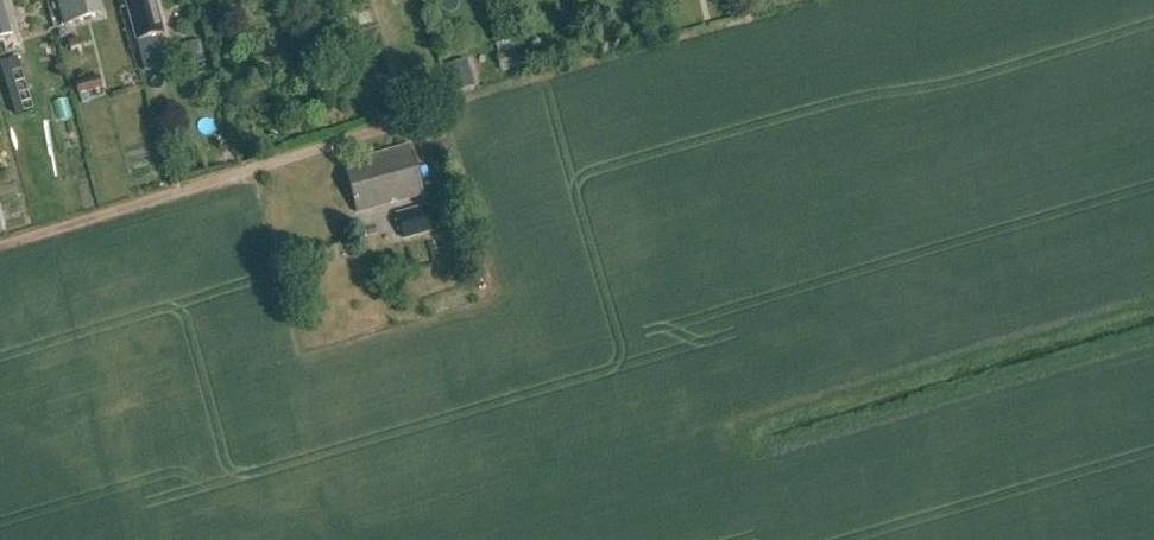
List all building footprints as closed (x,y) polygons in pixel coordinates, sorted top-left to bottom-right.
[(104,13),(101,0),(57,0),(64,24),(104,13)] [(164,34),(155,0),(140,0),(125,4),(136,42),(140,56),(160,51),(156,36),(164,34)] [(8,20),(0,22),(0,38),(12,34),(8,20)] [(68,42),(71,51),(82,48),(80,38),(68,42)] [(496,56),(499,67),(518,61),(515,50),(498,55),(496,56)] [(469,70),(446,78),(451,94),(475,87),(469,70)] [(79,94),(102,88),(99,76),(76,83),(79,94)] [(421,196),(422,196),(409,148),(351,164),(355,177),(349,179),(358,212),(421,195),(421,196)] [(403,237),(431,230),(425,207),(398,214),(403,237)]
